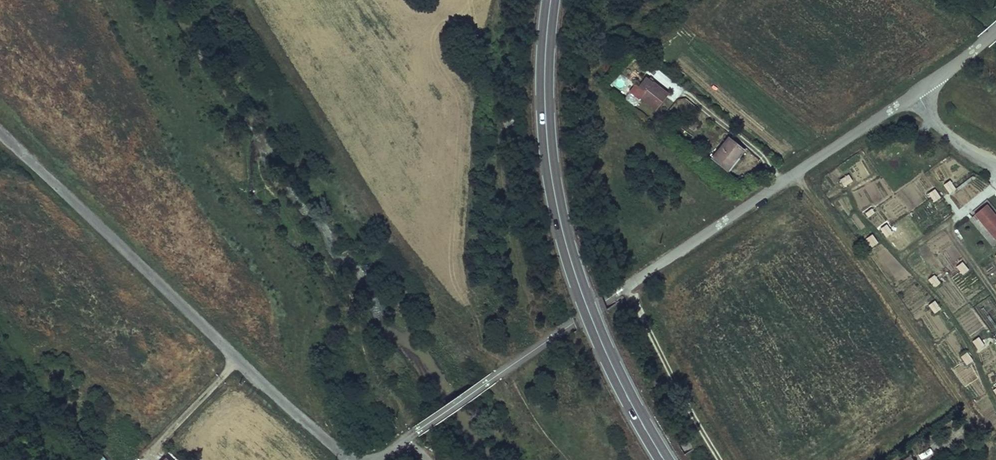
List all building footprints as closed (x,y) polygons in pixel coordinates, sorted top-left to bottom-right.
[(639,98),(655,110),(670,93),(654,80),(652,81),(647,77),(638,88),(644,92),(639,98)] [(709,157),(727,171),(744,151),(728,138),(717,153),(714,151),(709,157)] [(844,186),(852,181),(849,176),(841,180),(844,186)] [(944,185),(950,192),(955,188),(950,181),(944,185)] [(929,193),(935,201),(940,197),(935,189),(929,193)] [(987,200),(968,216),(993,245),(995,242),(995,211),(987,200)] [(881,229),(886,236),(892,232),(887,225),(881,229)] [(867,238),(872,246),(877,242),(872,235),(867,238)] [(957,266),(962,274),(968,269),(963,262),(957,266)] [(929,279),(934,286),(940,283),(934,275),(929,279)] [(930,305),(935,312),(940,308),(935,301),(930,305)] [(973,341),(978,349),(984,345),(979,337),(973,341)] [(961,357),(967,364),(972,360),(967,353),(961,357)]
